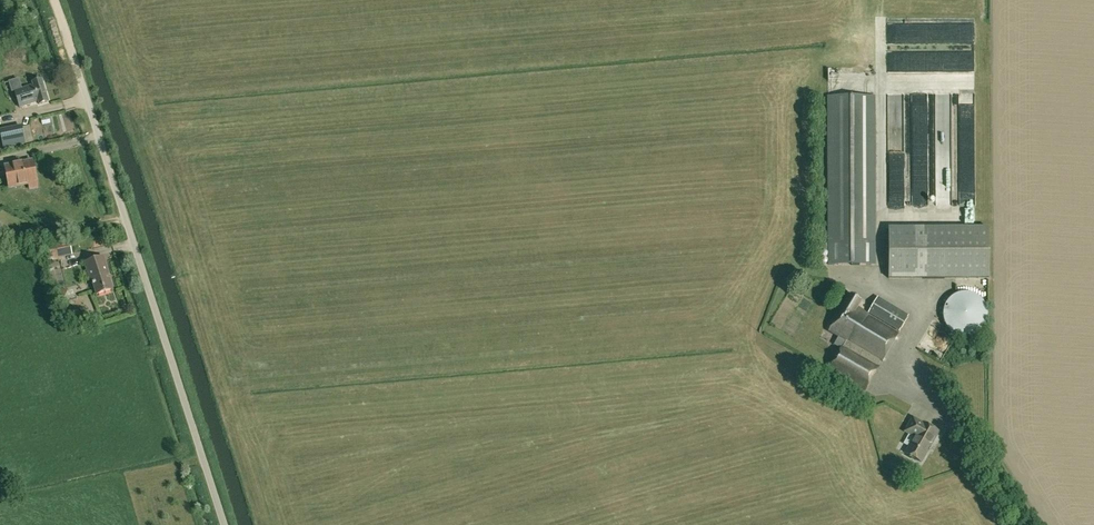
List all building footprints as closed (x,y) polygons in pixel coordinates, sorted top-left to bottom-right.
[(972,79),(972,48),(874,48),(874,68),(891,68),(891,75),(884,75),(884,80),(972,79)] [(42,80),(33,83),(33,85),(22,89),(19,78),(9,81),(12,92),(15,91),(20,107),(38,102),(39,105),(49,102),(42,80)] [(900,92),(885,92),(886,112),(893,111),(893,117),(901,117),(900,92)] [(908,95),(907,190),(920,190),(921,96),(908,95)] [(933,95),(933,105),(947,104),(947,95),(933,95)] [(955,174),(967,174),(968,97),(956,96),(955,174)] [(875,97),(829,97),(829,265),(875,266),(875,97)] [(24,141),(21,125),(0,129),(0,140),(1,146),(24,141)] [(9,188),(37,182),(33,162),(5,167),(9,188)] [(955,182),(956,204),(972,203),(971,181),(955,182)] [(889,276),(989,276),(989,226),(888,226),(889,276)] [(69,239),(43,245),(46,259),(72,253),(69,239)] [(110,275),(104,257),(85,263),(91,281),(92,280),(97,295),(113,290),(108,275),(110,275)] [(57,295),(63,297),(65,291),(59,288),(57,295)] [(978,296),(976,294),(973,293),(971,292),(968,291),(965,291),(963,291),(960,291),(958,292),(955,293),(953,294),(951,295),(949,296),(948,298),(946,299),(945,301),(944,303),(943,305),(942,307),(941,310),(941,312),(941,315),(941,317),(942,320),(943,323),(944,325),(945,327),(947,329),(948,331),(950,333),(952,334),(954,335),(956,336),(958,336),(960,337),(963,337),(965,337),(967,337),(970,336),(972,336),(975,335),(977,333),(979,332),(981,330),(983,328),(984,325),(985,323),(986,321),(987,318),(987,316),(987,313),(987,311),(986,309),(986,307),(985,305),(984,303),(983,301),(982,299),(980,297),(978,296)] [(834,345),(841,350),(842,348),(847,341),(881,361),(880,362),(882,363),(898,334),(869,317),(869,315),(868,314),(868,313),(859,306),(861,302),(850,295),(828,331),(838,338),(834,345)] [(878,297),(868,313),(868,314),(869,315),(899,332),(908,316),(878,297)] [(847,341),(842,348),(878,367),(878,366),(880,362),(881,361),(847,341)] [(842,348),(841,350),(828,370),(865,392),(879,367),(878,366),(878,367),(842,348)] [(905,432),(915,438),(905,453),(921,462),(939,432),(914,417),(905,432)] [(885,429),(892,427),(890,419),(883,422),(885,429)]
